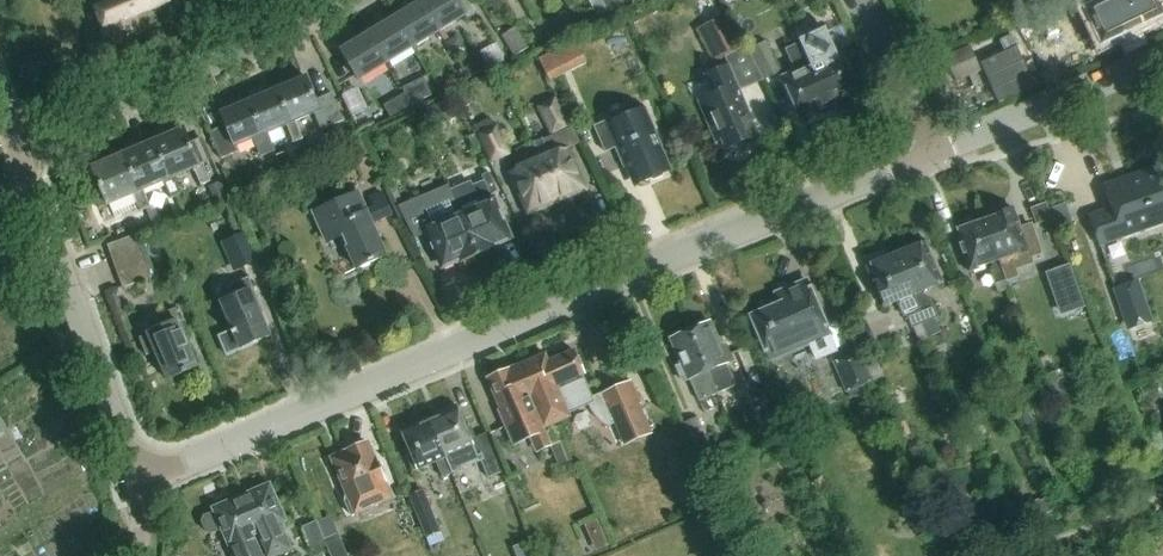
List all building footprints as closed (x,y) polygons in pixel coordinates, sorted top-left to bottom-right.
[(95,8),(102,23),(107,21),(117,44),(142,33),(132,11),(158,0),(115,0),(95,8)] [(424,2),(441,30),(467,14),(459,0),(426,0),(424,2)] [(609,12),(630,2),(629,0),(603,0),(609,12)] [(1124,33),(1153,19),(1158,22),(1162,19),(1162,8),(1158,7),(1155,0),(1093,0),(1099,12),(1111,6),(1124,33)] [(414,47),(441,30),(424,2),(397,18),(414,47)] [(702,28),(719,62),(747,50),(729,15),(702,28)] [(397,18),(370,35),(387,63),(414,47),(397,18)] [(530,49),(518,28),(504,37),(516,58),(530,49)] [(795,33),(800,44),(828,104),(856,92),(827,28),(810,36),(807,28),(795,33)] [(360,80),(387,63),(370,35),(342,52),(360,80)] [(769,42),(747,51),(763,83),(785,74),(769,42)] [(460,63),(463,69),(456,72),(462,83),(469,79),(469,80),(507,62),(499,44),(460,63)] [(799,117),(828,104),(800,44),(788,49),(787,52),(793,66),(796,67),(798,70),(782,78),(799,117)] [(985,73),(974,46),(948,57),(960,83),(985,73)] [(555,51),(539,59),(545,69),(560,61),(555,51)] [(710,75),(717,90),(697,98),(715,141),(722,138),(726,147),(729,146),(735,149),(742,146),(744,140),(752,136),(745,120),(749,119),(728,67),(710,75)] [(306,76),(277,89),(291,121),(296,119),(315,112),(323,130),(344,121),(332,93),(316,100),(306,76)] [(424,78),(403,88),(410,104),(432,95),(424,78)] [(478,103),(471,87),(460,92),(467,108),(478,103)] [(277,89),(249,100),(264,134),(269,131),(286,124),(294,142),(304,138),(296,119),(291,121),(277,89)] [(370,110),(360,90),(345,97),(355,118),(370,110)] [(436,126),(460,115),(451,96),(427,107),(436,126)] [(269,131),(264,134),(249,100),(219,113),(225,126),(210,133),(221,159),(236,153),(234,148),(258,138),(265,155),(277,150),(269,131)] [(556,134),(571,126),(558,100),(542,108),(556,134)] [(615,149),(621,164),(627,161),(638,186),(668,172),(660,154),(663,152),(645,110),(612,124),(610,120),(593,127),(604,153),(615,149)] [(496,126),(492,119),(475,127),(493,166),(514,156),(500,125),(496,126)] [(182,128),(152,141),(168,179),(172,177),(192,169),(199,185),(210,181),(203,164),(199,166),(182,128)] [(566,197),(585,189),(567,149),(579,144),(573,128),(532,145),(539,161),(555,199),(564,194),(566,197)] [(121,154),(136,193),(141,191),(162,182),(169,198),(179,194),(172,177),(168,179),(152,141),(121,154)] [(307,146),(293,153),(296,160),(310,154),(307,146)] [(131,195),(138,212),(148,208),(141,191),(136,193),(121,154),(90,167),(99,187),(91,191),(98,208),(106,204),(107,206),(131,195)] [(555,199),(539,161),(511,173),(528,214),(547,206),(546,202),(555,199)] [(1114,209),(1091,217),(1101,245),(1158,224),(1156,218),(1162,216),(1162,168),(1162,166),(1106,186),(1114,209)] [(451,195),(478,256),(496,248),(494,244),(509,238),(491,196),(498,192),(490,172),(482,176),(484,181),(451,195)] [(222,184),(210,188),(215,201),(227,196),(222,184)] [(459,264),(478,256),(451,195),(448,188),(402,208),(415,239),(429,233),(443,266),(457,260),(459,264)] [(360,266),(361,270),(369,266),(370,262),(385,256),(372,225),(390,216),(380,192),(369,197),(372,205),(364,208),(357,193),(314,212),(329,248),(344,242),(355,268),(360,266)] [(248,230),(235,195),(227,198),(240,233),(248,230)] [(1053,208),(1059,226),(1070,222),(1064,204),(1053,208)] [(993,215),(995,219),(984,222),(1005,282),(1019,278),(1017,270),(1034,264),(1032,258),(1044,254),(1033,223),(1019,228),(1012,208),(993,215)] [(995,286),(1005,282),(984,222),(972,226),(968,224),(961,226),(960,231),(956,232),(968,270),(992,262),(992,264),(990,271),(989,271),(995,286)] [(257,262),(246,234),(232,239),(243,268),(257,262)] [(106,246),(111,260),(140,250),(135,236),(106,246)] [(905,251),(895,255),(919,311),(931,306),(927,297),(918,292),(941,283),(925,243),(920,245),(916,243),(906,247),(905,251)] [(111,260),(116,274),(145,264),(140,250),(111,260)] [(931,306),(919,311),(895,255),(884,260),(881,258),(872,262),(870,267),(869,267),(884,306),(905,298),(903,307),(912,328),(936,318),(931,306)] [(116,274),(121,288),(150,278),(145,264),(116,274)] [(1070,266),(1049,273),(1062,310),(1083,302),(1070,266)] [(232,284),(236,295),(219,302),(232,332),(219,338),(225,354),(239,348),(239,349),(269,336),(255,303),(257,302),(247,278),(232,284)] [(752,317),(769,357),(808,341),(817,361),(837,352),(806,281),(776,294),(781,305),(752,317)] [(1139,281),(1115,289),(1129,330),(1153,322),(1139,281)] [(147,334),(148,336),(138,340),(146,356),(155,352),(167,380),(196,367),(182,334),(184,333),(174,310),(159,316),(163,327),(147,334)] [(690,332),(718,393),(736,385),(726,363),(733,360),(726,345),(721,347),(710,323),(690,332)] [(698,401),(718,393),(690,332),(671,340),(681,365),(676,367),(683,382),(689,379),(698,401)] [(601,394),(603,399),(593,403),(582,376),(585,375),(574,351),(551,360),(548,354),(527,363),(531,373),(523,376),(532,397),(531,398),(545,429),(570,418),(568,414),(572,412),(570,408),(585,402),(589,411),(592,416),(594,419),(598,423),(603,428),(623,419),(634,443),(652,435),(629,382),(601,394)] [(870,382),(858,354),(836,363),(848,391),(870,382)] [(499,412),(514,446),(533,438),(540,455),(554,450),(545,429),(531,398),(532,397),(523,376),(531,373),(527,363),(489,379),(502,410),(499,412)] [(1035,431),(1023,403),(1013,407),(1025,435),(1035,431)] [(445,414),(430,421),(451,473),(462,468),(482,460),(477,449),(479,448),(476,441),(469,427),(466,428),(457,405),(443,411),(445,414)] [(712,449),(698,417),(684,424),(697,455),(712,449)] [(415,424),(402,430),(412,453),(408,454),(414,468),(435,460),(442,477),(451,473),(430,421),(416,427),(415,424)] [(479,448),(477,449),(482,460),(488,475),(502,469),(492,443),(479,448)] [(341,480),(339,481),(345,495),(342,497),(350,516),(391,500),(374,459),(371,461),(365,447),(348,454),(350,459),(335,465),(341,480)] [(564,466),(575,460),(569,447),(558,453),(564,466)] [(443,531),(420,475),(406,481),(429,537),(443,531)] [(240,498),(257,535),(266,555),(278,555),(291,551),(280,525),(285,523),(269,485),(240,498)] [(257,535),(240,498),(212,510),(214,513),(203,517),(202,523),(206,533),(212,536),(222,532),(232,555),(266,555),(257,535)] [(314,551),(328,545),(326,539),(318,520),(304,526),(314,551)] [(601,528),(598,520),(585,526),(589,534),(601,528)] [(328,545),(333,555),(350,555),(341,533),(326,539),(328,545)] [(530,542),(520,546),(524,555),(534,552),(530,542)]
